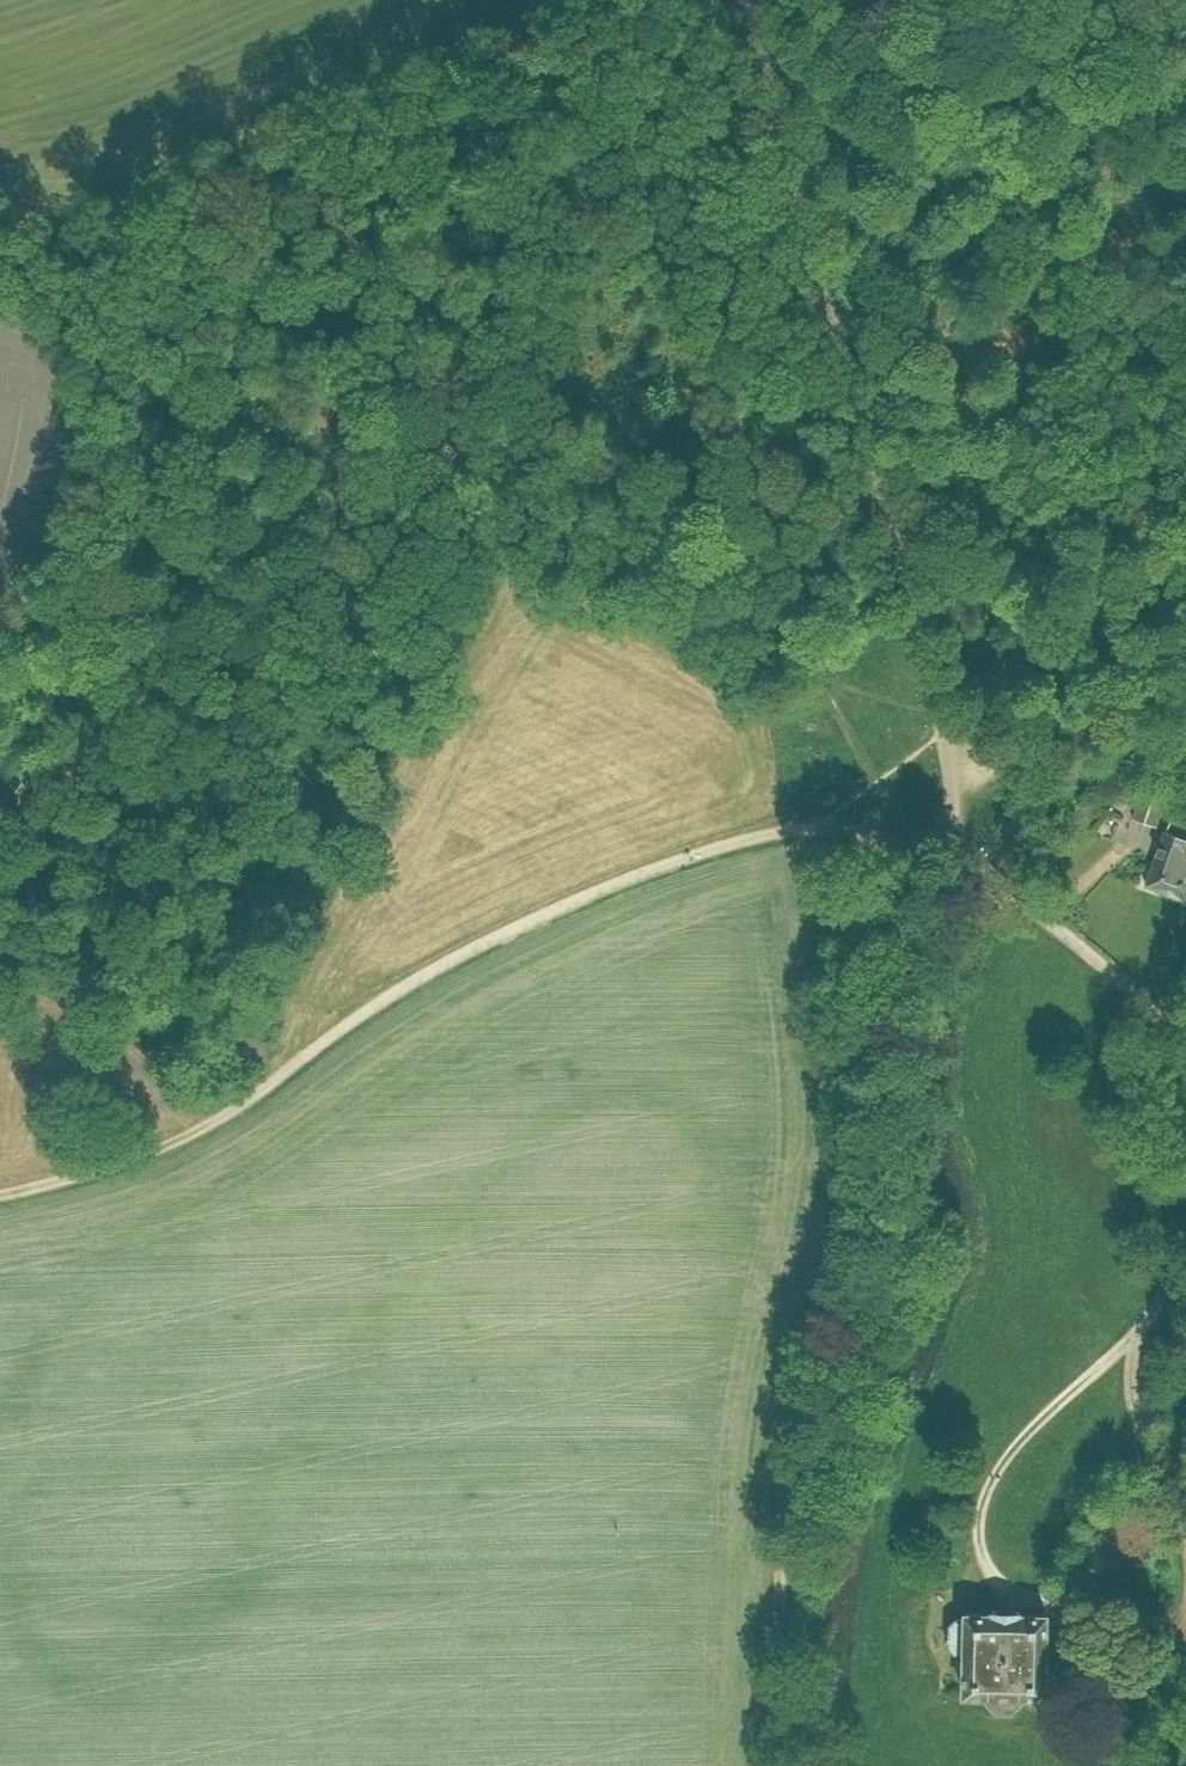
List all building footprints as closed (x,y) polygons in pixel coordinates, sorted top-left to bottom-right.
[(1142,784),(1131,817),(1156,826),(1167,793),(1142,784)] [(1175,808),(1167,830),(1165,829),(1145,884),(1185,899),(1185,812),(1175,808)] [(1045,1695),(1047,1613),(965,1612),(965,1618),(956,1618),(950,1624),(949,1645),(955,1651),(965,1651),(964,1693),(989,1694),(989,1696),(998,1706),(1011,1706),(1020,1697),(1020,1694),(1045,1695)]
